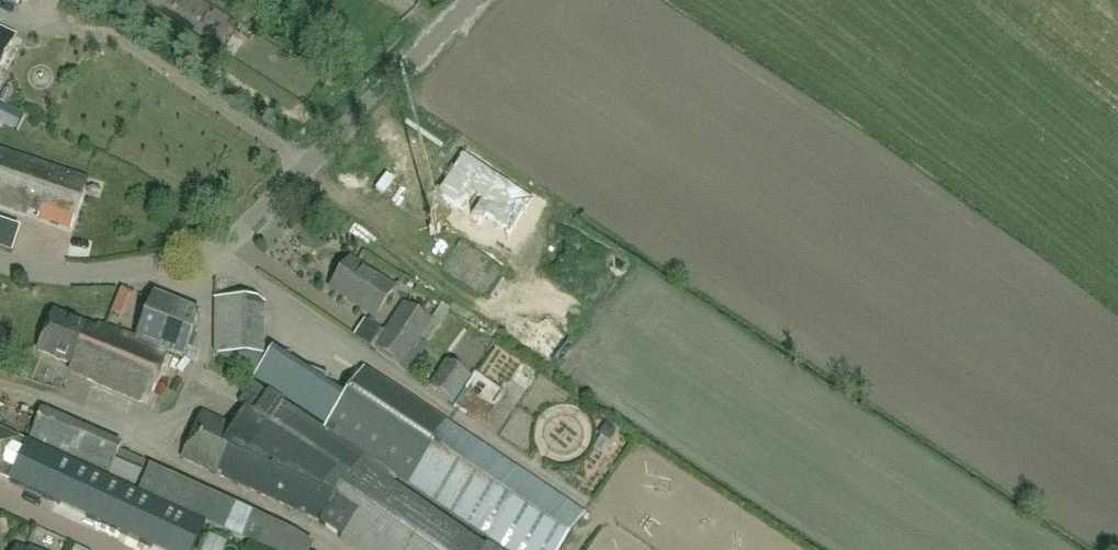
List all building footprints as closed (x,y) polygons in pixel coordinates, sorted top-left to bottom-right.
[(20,12),(26,0),(0,0),(0,2),(20,12)] [(15,36),(0,29),(0,66),(15,36)] [(7,105),(13,92),(4,88),(0,97),(0,101),(7,105)] [(27,214),(29,209),(41,213),(36,225),(68,236),(87,178),(0,148),(0,205),(27,214)] [(532,202),(462,156),(436,196),(505,242),(532,202)] [(374,318),(394,289),(350,260),(331,289),(374,318)] [(507,281),(490,307),(549,345),(566,320),(507,281)] [(215,355),(257,356),(258,300),(225,299),(225,286),(216,285),(215,355)] [(54,313),(38,352),(71,365),(68,371),(134,398),(137,392),(151,397),(170,354),(183,359),(200,314),(154,294),(142,324),(136,338),(120,331),(119,333),(99,325),(96,330),(54,313)] [(440,323),(450,309),(442,304),(432,318),(440,323)] [(404,306),(374,351),(399,368),(401,365),(429,323),(404,306)] [(477,328),(455,348),(492,388),(515,368),(477,328)] [(445,360),(428,386),(454,404),(471,376),(445,360)] [(396,477),(505,549),(560,549),(584,515),(365,367),(324,428),(396,477)] [(324,428),(253,383),(252,383),(237,404),(245,409),(235,427),(203,414),(182,459),(267,499),(273,497),(285,503),(285,507),(319,523),(358,549),(500,549),(487,541),(484,545),(392,483),(396,477),(324,428)] [(551,385),(526,401),(536,417),(561,401),(551,385)] [(134,488),(144,465),(119,453),(122,444),(42,409),(29,439),(134,488)] [(604,427),(599,436),(608,442),(614,433),(604,427)] [(2,477),(3,475),(9,478),(9,480),(159,549),(194,549),(206,526),(0,430),(0,476),(2,477)] [(316,540),(150,464),(138,491),(270,549),(311,549),(316,540)]
